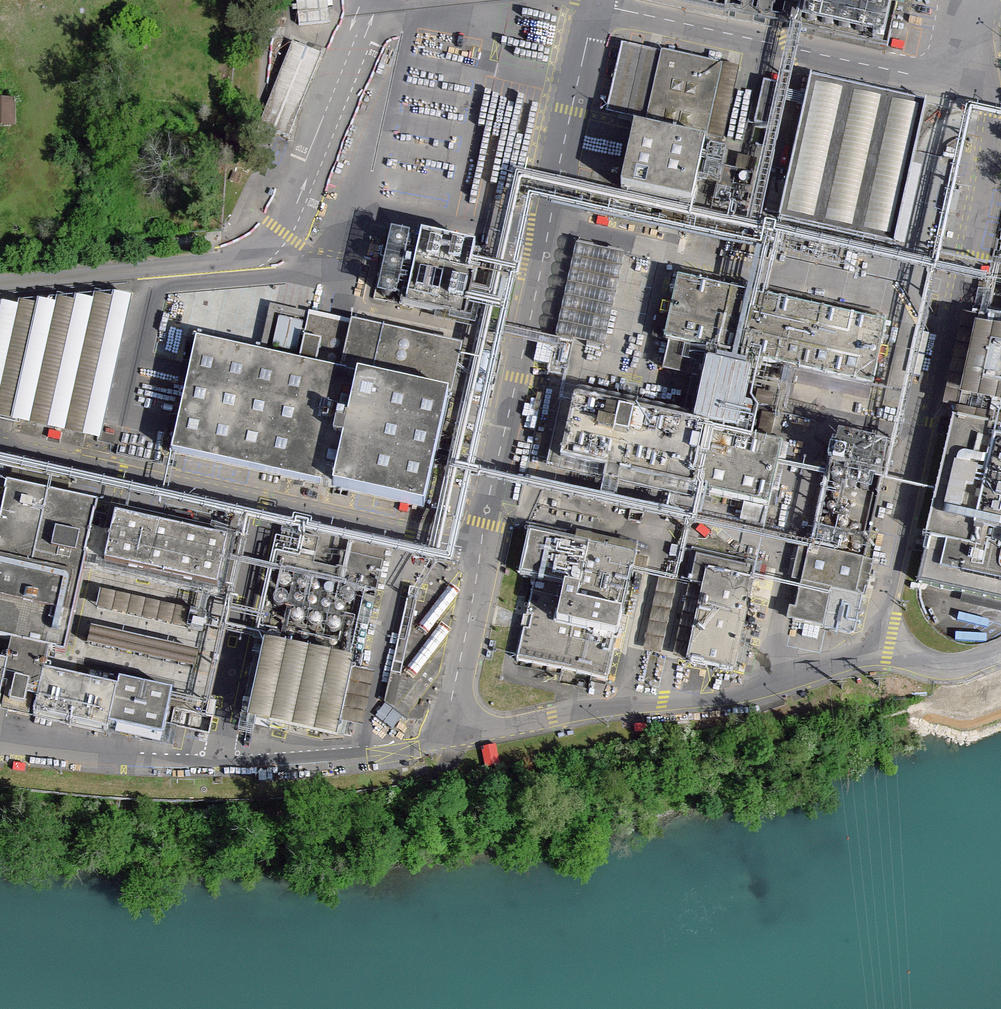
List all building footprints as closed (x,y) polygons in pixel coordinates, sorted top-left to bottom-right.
[(299,27),(330,24),(328,0),(315,0),(296,2),(299,27)] [(742,11),(886,42),(895,1),(899,2),(900,0),(745,0),(742,11)] [(722,136),(738,65),(620,39),(605,110),(633,116),(618,184),(691,200),(703,140),(705,132),(722,136)] [(259,127),(289,139),(322,56),(292,44),(259,127)] [(927,97),(811,71),(779,216),(895,241),(927,97)] [(781,82),(763,78),(753,120),(771,124),(781,82)] [(15,101),(0,101),(0,127),(15,126),(15,101)] [(724,145),(703,140),(691,200),(749,212),(762,159),(740,154),(732,189),(716,186),(724,145)] [(471,244),(385,227),(371,297),(466,316),(477,260),(469,258),(471,244)] [(601,347),(622,251),(576,241),(555,336),(572,340),(601,347)] [(872,381),(885,318),(679,274),(659,368),(698,376),(689,416),(743,427),(758,357),(872,381)] [(94,438),(124,295),(106,291),(104,296),(87,292),(86,298),(67,294),(67,299),(49,296),(48,302),(30,298),(29,303),(12,299),(11,303),(0,301),(0,417),(94,438)] [(297,365),(198,343),(173,453),(427,510),(470,350),(309,314),(297,365)] [(280,319),(273,350),(296,355),(303,325),(280,319)] [(1000,599),(1000,324),(979,319),(955,414),(917,581),(1000,599)] [(555,336),(547,372),(564,376),(572,340),(555,336)] [(743,427),(689,416),(571,392),(555,468),(688,497),(691,486),(767,504),(781,440),(741,432),(743,427)] [(886,443),(837,432),(831,460),(880,470),(886,443)] [(880,470),(831,460),(813,546),(864,557),(880,470)] [(7,487),(0,518),(0,642),(12,644),(8,659),(3,658),(2,664),(0,663),(0,709),(108,733),(110,725),(164,737),(173,693),(120,681),(118,690),(45,674),(50,653),(66,657),(84,570),(225,601),(238,538),(112,511),(106,534),(92,531),(97,507),(7,487)] [(632,568),(635,554),(529,530),(519,575),(535,579),(517,660),(608,680),(632,568)] [(384,554),(279,532),(241,719),(345,740),(384,554)] [(794,588),(786,617),(853,633),(862,596),(866,597),(874,560),(864,557),(813,546),(799,543),(792,578),(800,580),(798,589),(794,588)] [(682,549),(671,547),(665,576),(675,578),(682,549)] [(737,673),(757,582),(760,567),(698,553),(691,583),(707,587),(690,663),(737,673)] [(648,557),(635,554),(632,568),(645,571),(648,557)] [(392,674),(401,675),(418,590),(409,588),(392,674)] [(207,616),(101,593),(97,610),(203,634),(207,616)] [(195,671),(199,656),(90,631),(87,646),(195,671)] [(208,700),(205,715),(213,717),(216,702),(208,700)] [(377,716),(393,729),(402,717),(386,704),(377,716)] [(172,724),(208,733),(213,717),(205,715),(176,707),(172,724)]
